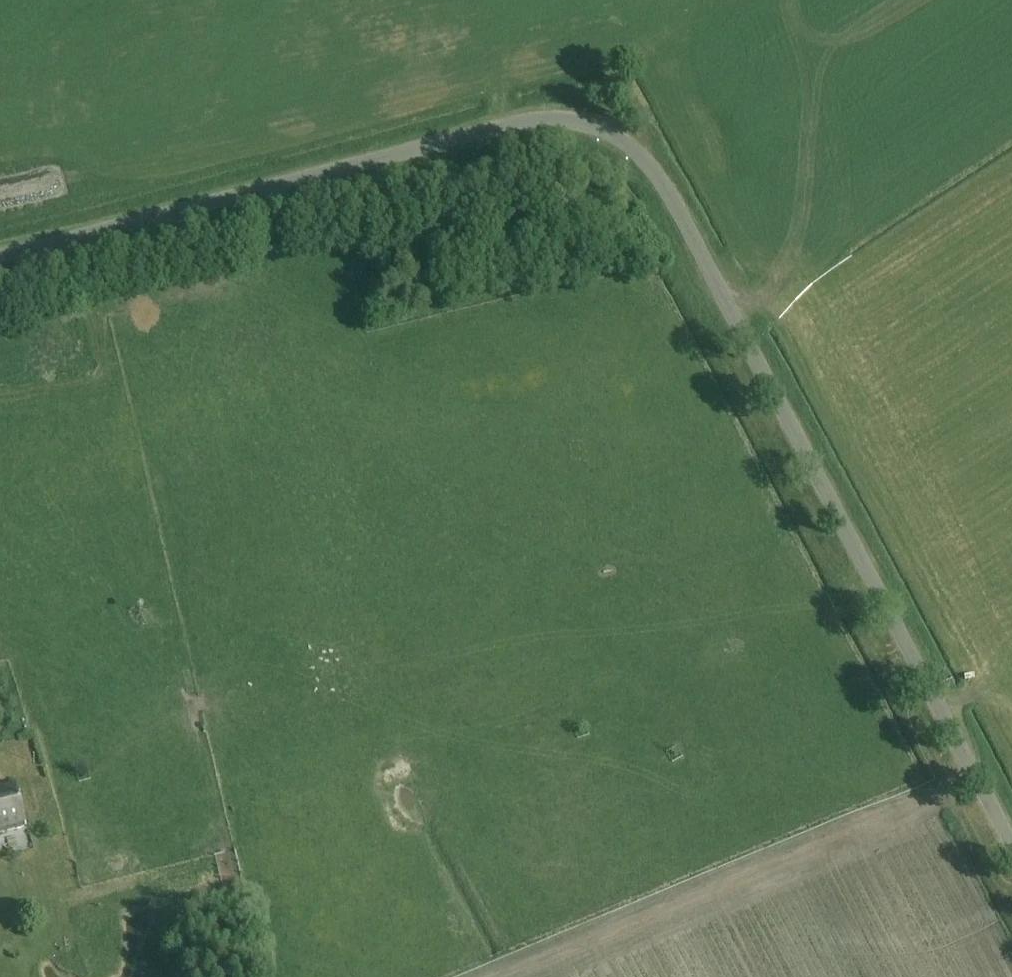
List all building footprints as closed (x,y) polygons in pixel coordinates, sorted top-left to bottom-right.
[(29,827),(18,786),(0,790),(0,835),(29,827)]
